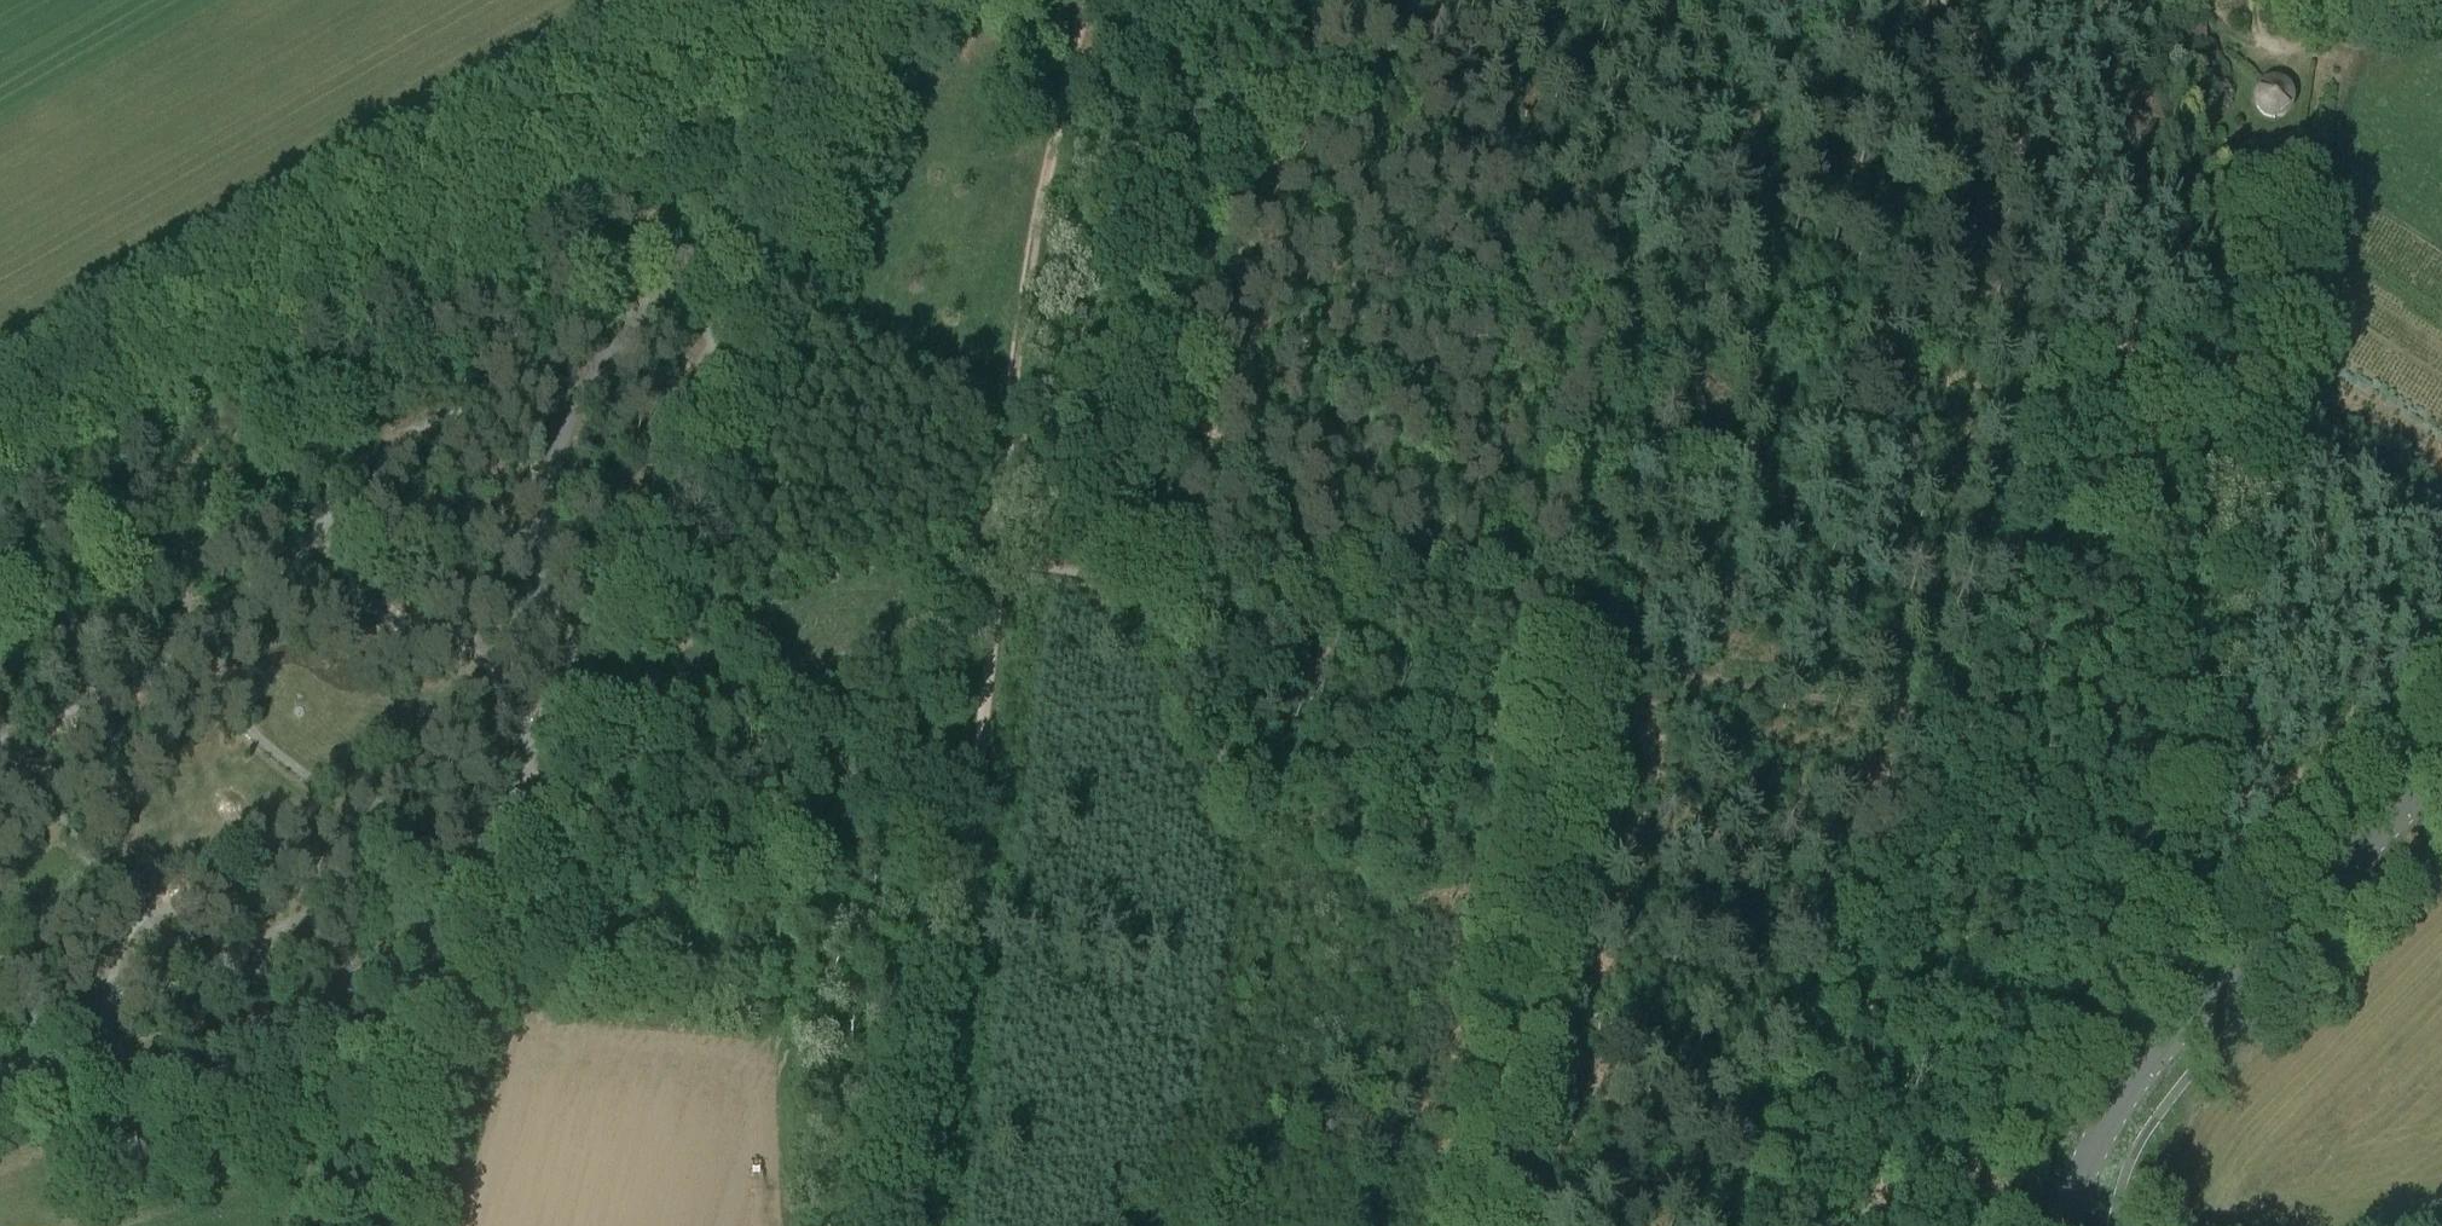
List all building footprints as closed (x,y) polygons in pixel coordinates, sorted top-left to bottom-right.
[(2275,80),(2269,81),(2264,83),(2260,87),(2257,93),(2256,99),(2258,104),(2261,110),(2265,113),(2271,115),(2277,116),(2283,114),(2287,111),(2291,106),(2292,100),(2292,94),(2290,89),(2286,84),(2281,81),(2275,80)]
